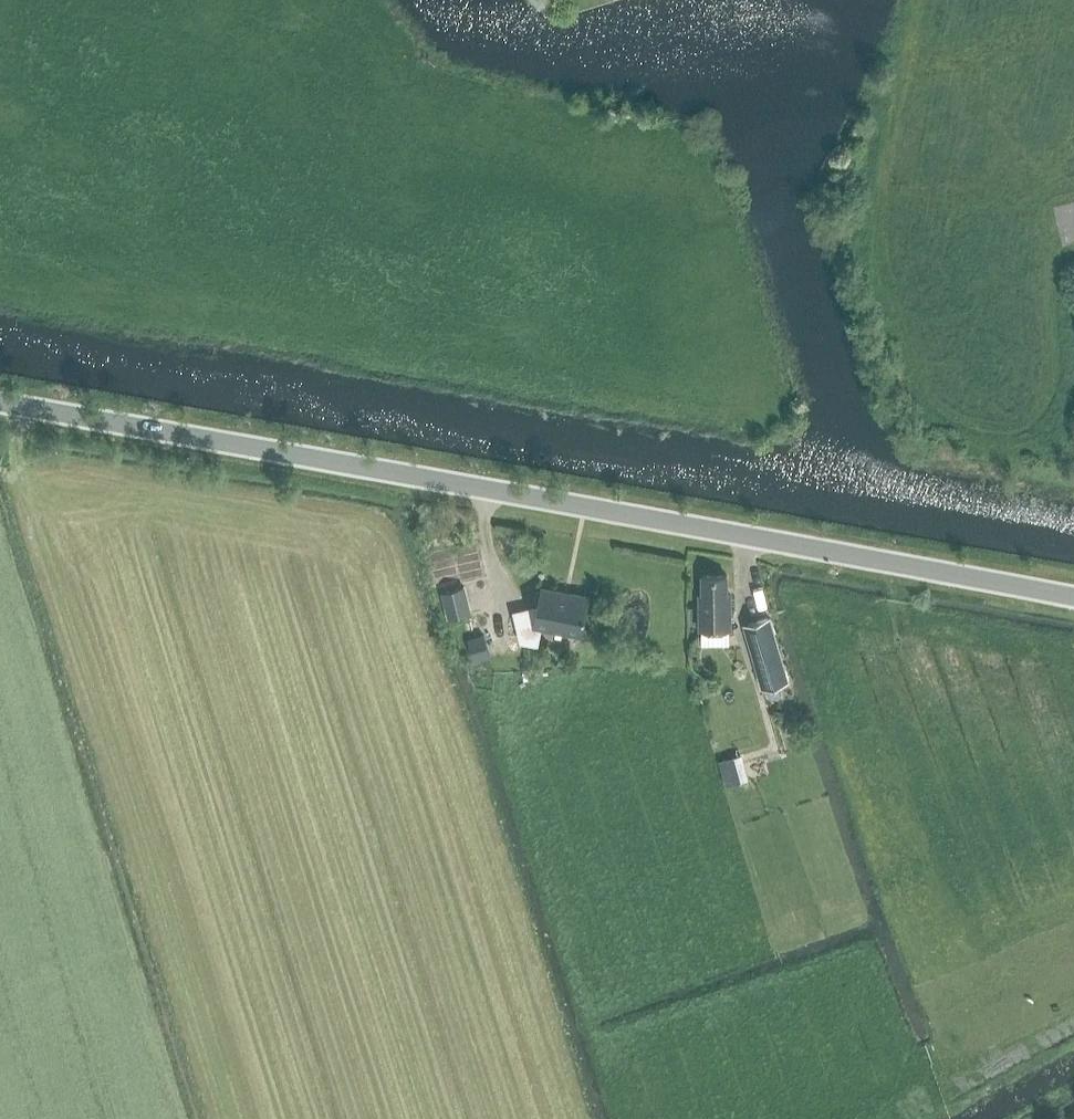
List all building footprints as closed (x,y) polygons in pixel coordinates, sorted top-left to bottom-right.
[(732,627),(731,592),(728,592),(727,574),(703,575),(703,593),(700,593),(701,628),(732,627)] [(470,613),(463,587),(442,592),(448,618),(470,613)] [(513,612),(520,642),(537,645),(540,628),(581,636),(588,598),(541,589),(537,608),(514,613),(514,611),(513,612)] [(752,660),(754,660),(763,690),(786,683),(777,653),(779,653),(769,618),(742,626),(752,660)] [(489,658),(483,635),(466,639),(473,662),(489,658)] [(725,787),(743,782),(736,757),(718,762),(725,787)]
